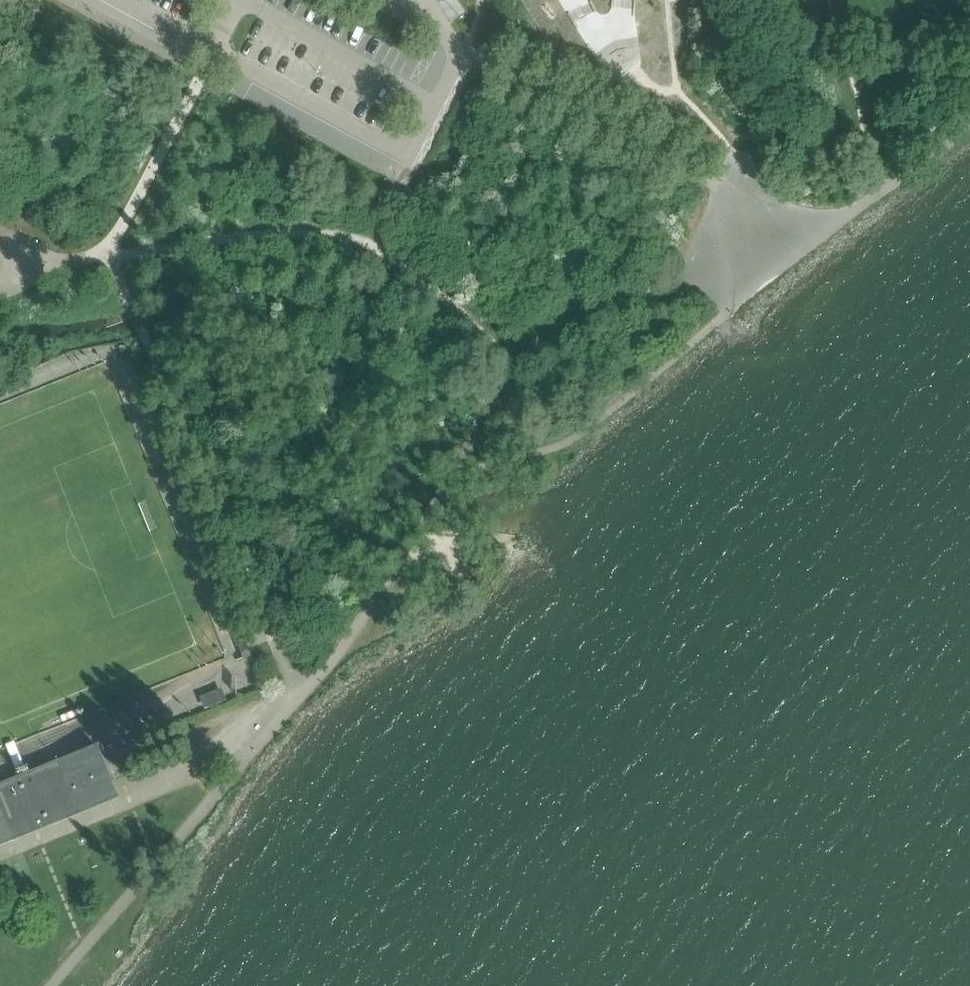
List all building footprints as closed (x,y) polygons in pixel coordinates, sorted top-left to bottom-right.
[(243,634),(236,637),(242,652),(248,649),(249,649),(243,634)] [(218,690),(205,695),(210,707),(223,701),(218,690)] [(0,785),(0,845),(118,797),(113,783),(112,782),(98,746),(0,785)]
